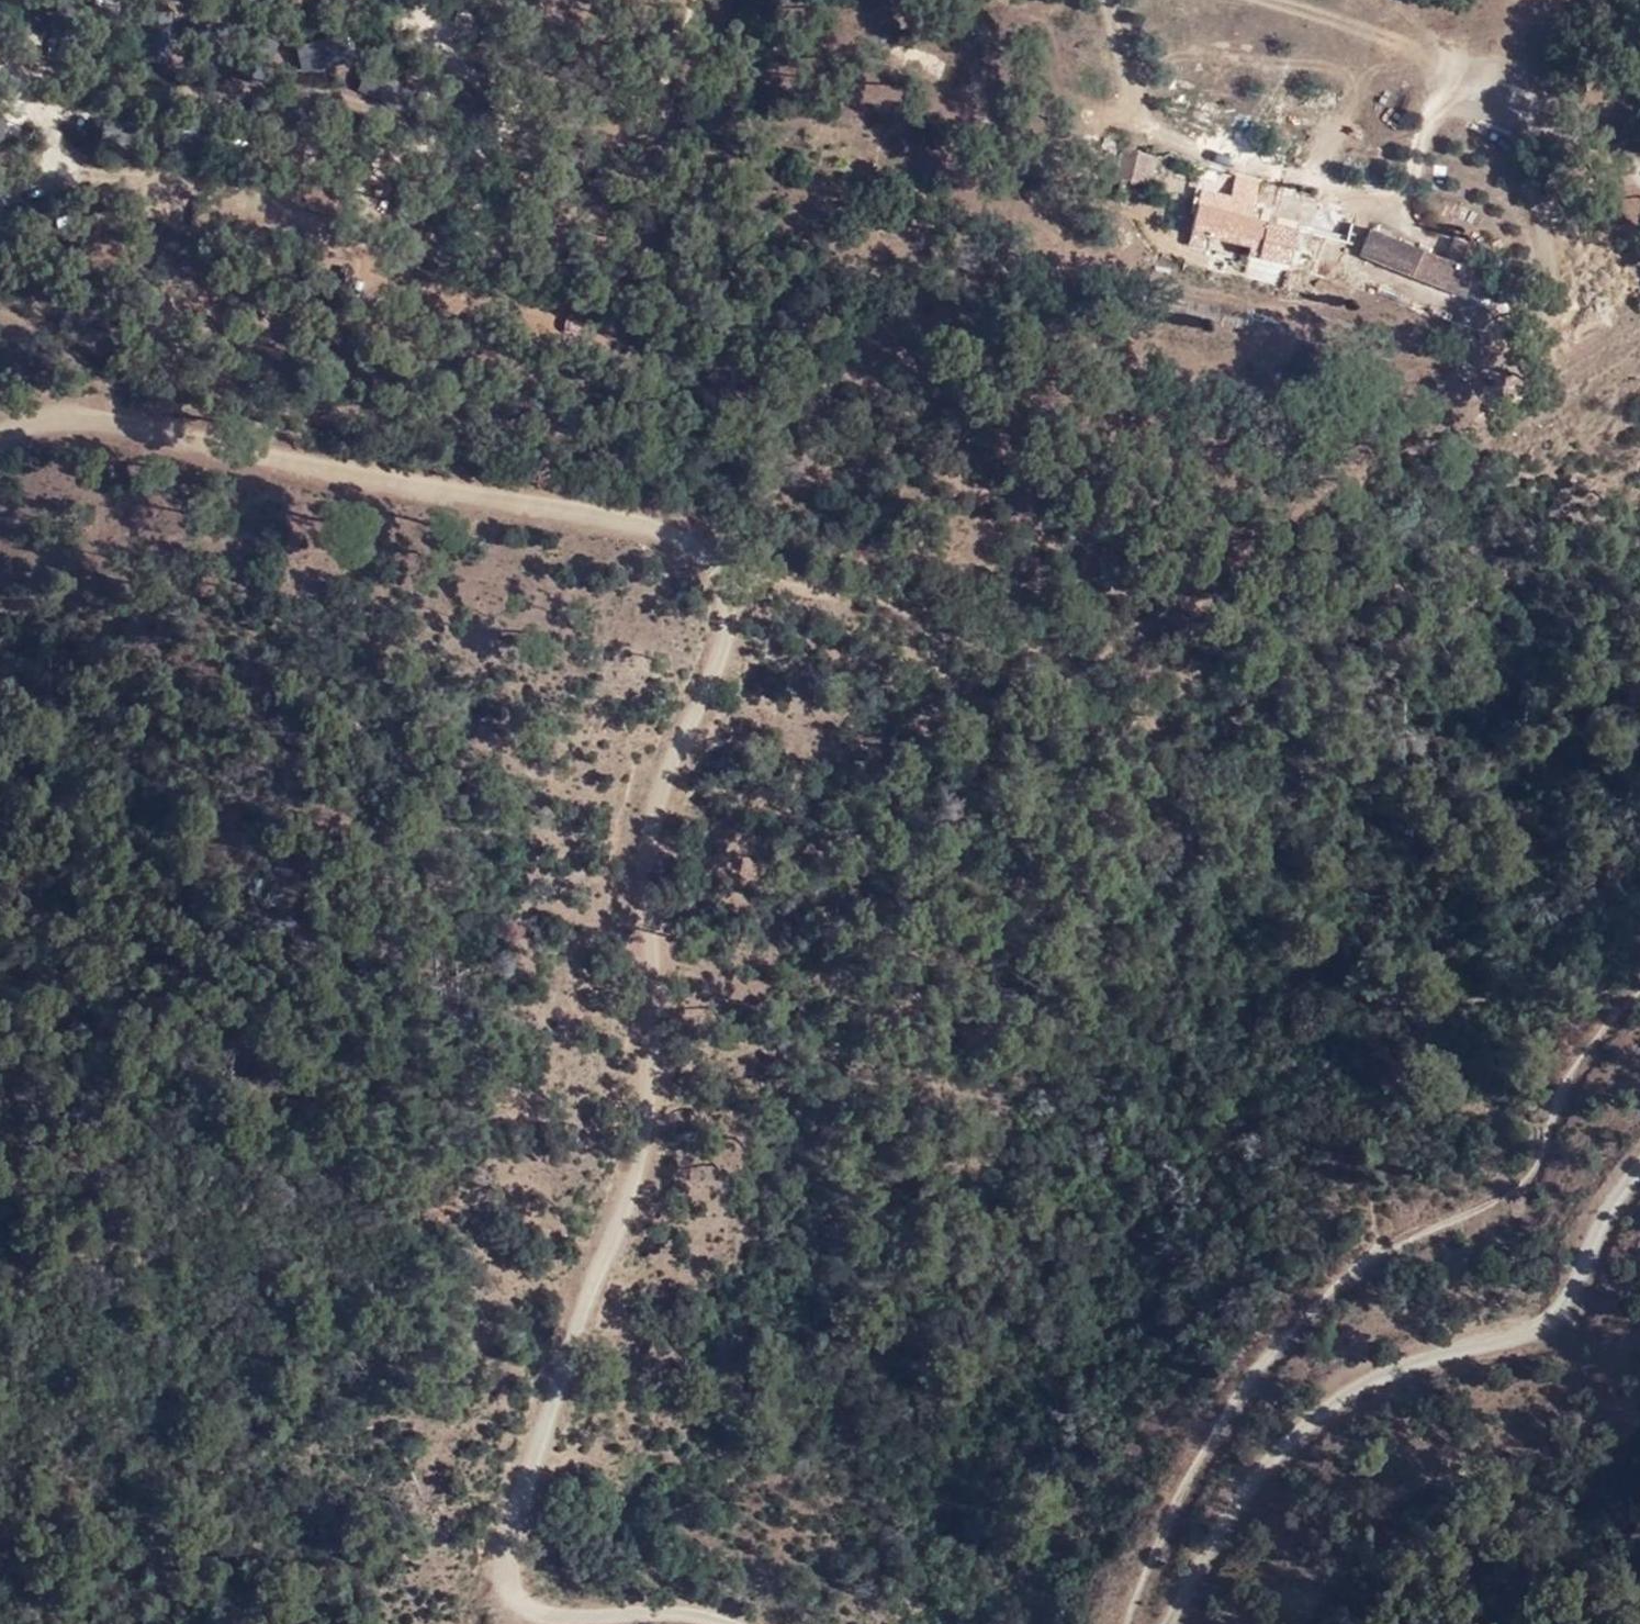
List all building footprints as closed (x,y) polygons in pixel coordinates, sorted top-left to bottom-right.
[(1119,171),(1148,179),(1156,148),(1127,141),(1119,171)] [(1235,169),(1231,182),(1257,187),(1259,174),(1235,169)] [(1204,181),(1198,197),(1251,211),(1257,187),(1231,182),(1228,188),(1204,181)] [(1251,211),(1198,197),(1193,221),(1251,238),(1288,248),(1295,223),(1251,211)] [(1476,260),(1373,225),(1362,253),(1464,290),(1469,277),(1476,260)] [(1284,255),(1288,248),(1251,238),(1249,245),(1284,255)]
